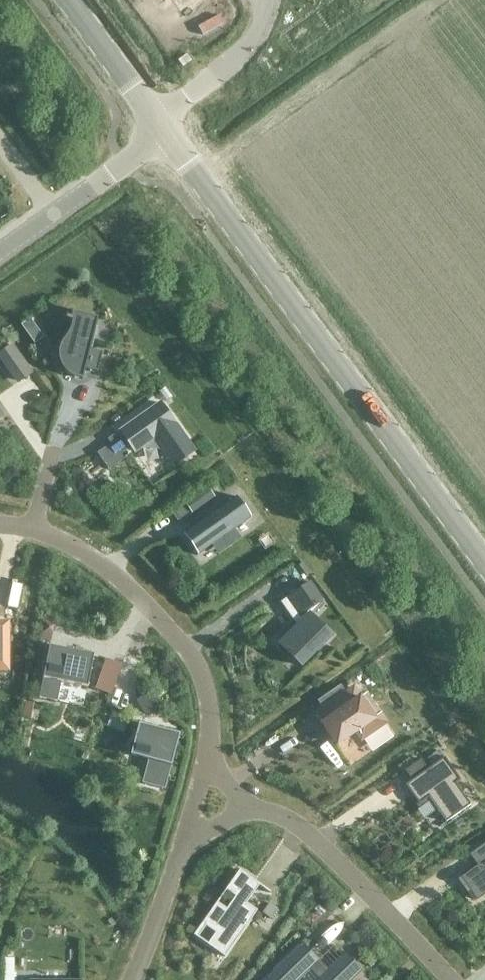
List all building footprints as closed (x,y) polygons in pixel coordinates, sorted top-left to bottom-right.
[(297,53),(360,9),(353,0),(331,0),(328,2),(328,0),(321,0),(320,3),(319,5),(317,7),(315,9),(310,12),(310,18),(306,18),(304,18),(302,19),(300,20),(283,32),(297,53)] [(381,9),(390,4),(388,0),(376,0),(381,9)] [(68,375),(74,378),(74,377),(73,376),(74,374),(82,376),(82,378),(83,379),(86,368),(98,371),(102,353),(101,353),(100,356),(89,354),(97,324),(95,324),(95,325),(73,324),(73,316),(72,310),(71,310),(72,318),(70,328),(67,335),(62,342),(60,346),(57,354),(57,361),(58,368),(60,375),(62,375),(61,373),(64,370),(68,375)] [(24,327),(14,334),(27,355),(38,349),(24,327)] [(20,360),(7,370),(16,384),(30,374),(20,360)] [(195,451),(161,403),(121,431),(135,452),(155,438),(174,466),(195,451)] [(116,433),(106,439),(118,455),(127,449),(116,433)] [(208,487),(185,503),(192,513),(215,497),(208,487)] [(237,496),(183,534),(198,555),(252,517),(237,496)] [(183,503),(170,512),(176,521),(189,511),(183,503)] [(285,600),(299,618),(301,617),(304,622),(283,649),(307,667),(334,633),(312,615),(323,601),(310,582),(285,600)] [(0,622),(0,670),(10,670),(11,623),(0,622)] [(49,647),(39,698),(57,702),(61,682),(88,688),(94,655),(49,647)] [(106,662),(98,686),(111,691),(120,665),(106,662)] [(342,686),(319,702),(324,709),(347,693),(342,686)] [(329,719),(322,724),(337,744),(355,731),(361,740),(387,723),(381,715),(382,714),(367,693),(361,698),(354,688),(347,693),(324,709),(323,710),(329,719)] [(150,692),(138,700),(146,712),(158,704),(150,692)] [(33,704),(26,703),(23,718),(30,719),(33,704)] [(139,724),(130,755),(148,760),(142,783),(165,789),(180,735),(139,724)] [(421,759),(405,771),(412,781),(405,785),(419,805),(429,798),(446,823),(471,805),(456,784),(461,781),(444,758),(428,769),(421,759)] [(484,894),(484,844),(470,855),(478,866),(461,877),(477,900),(484,894)] [(218,929),(207,945),(225,957),(258,910),(247,903),(260,885),(253,880),(249,886),(235,877),(226,890),(239,900),(230,912),(221,905),(209,923),(218,929)] [(267,976),(268,977),(269,976),(273,979),(300,979),(310,970),(319,978),(317,979),(353,979),(362,971),(361,972),(344,955),(345,953),(325,973),(316,964),(319,961),(318,962),(301,945),(302,943),(267,976)] [(3,959),(3,979),(14,979),(14,959),(3,959)]
